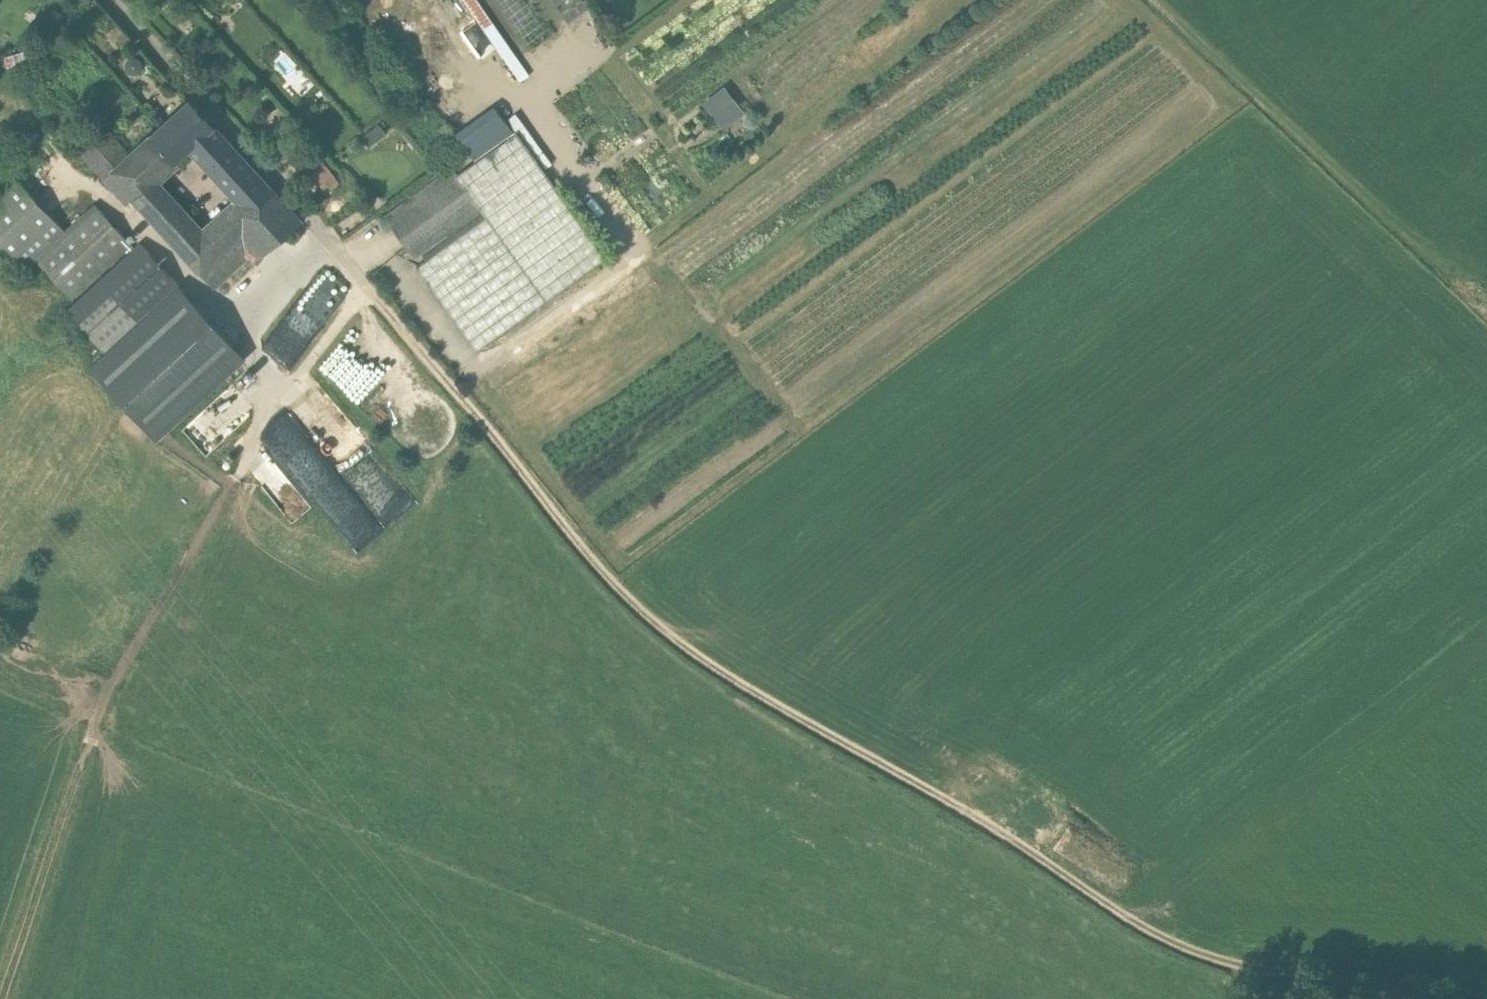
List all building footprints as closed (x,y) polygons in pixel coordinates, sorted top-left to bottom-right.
[(745,114),(724,86),(702,102),(723,130),(745,114)] [(135,153),(110,130),(84,154),(131,205),(137,199),(217,288),(251,259),(255,264),(301,223),(189,100),(135,153)] [(377,141),(370,131),(362,137),(369,147),(377,141)] [(485,219),(417,267),(478,351),(606,259),(517,133),(455,177),(485,219)] [(341,184),(322,159),(308,169),(326,195),(341,184)] [(386,216),(416,257),(478,210),(449,169),(386,216)] [(104,356),(179,292),(94,204),(66,231),(19,182),(18,181),(0,199),(0,249),(25,276),(37,265),(69,300),(60,308),(104,356)]
